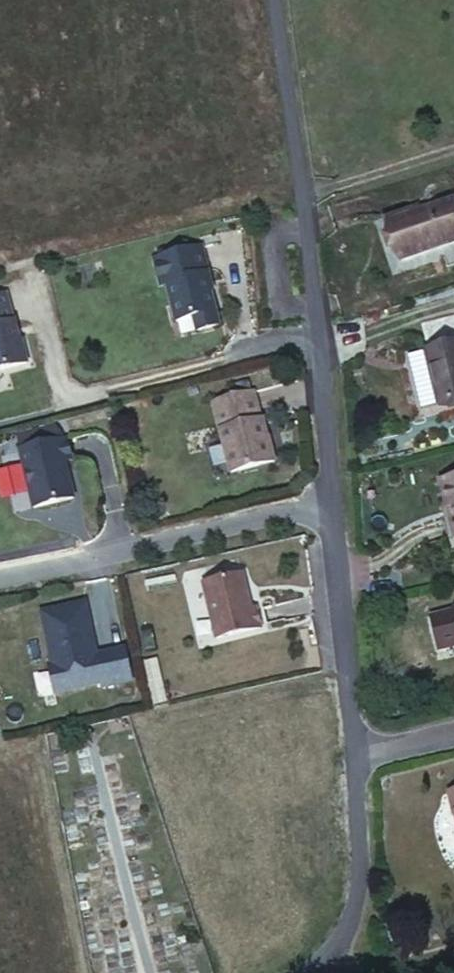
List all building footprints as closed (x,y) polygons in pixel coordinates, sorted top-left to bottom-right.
[(385,227),(396,263),(453,246),(453,220),(450,208),(385,227)] [(205,250),(157,262),(164,289),(169,288),(179,326),(195,322),(199,336),(222,331),(214,297),(210,294),(208,289),(213,288),(205,250)] [(8,301),(0,303),(0,377),(27,371),(22,349),(18,346),(8,301)] [(427,351),(427,353),(440,407),(441,408),(453,405),(453,345),(427,351)] [(427,353),(408,357),(421,412),(440,407),(427,353)] [(266,429),(261,401),(219,410),(235,481),(279,472),(274,447),(269,444),(268,439),(269,438),(268,428),(266,429)] [(68,440),(23,451),(25,457),(70,447),(68,440)] [(25,457),(24,458),(38,517),(79,508),(70,470),(76,468),(71,447),(70,447),(25,457)] [(443,486),(453,532),(453,483),(443,486)] [(247,580),(207,589),(221,645),(265,635),(260,614),(255,616),(247,580)] [(90,607),(46,617),(59,670),(54,671),(61,699),(107,688),(108,692),(137,685),(130,653),(98,661),(96,655),(100,649),(90,607)]
